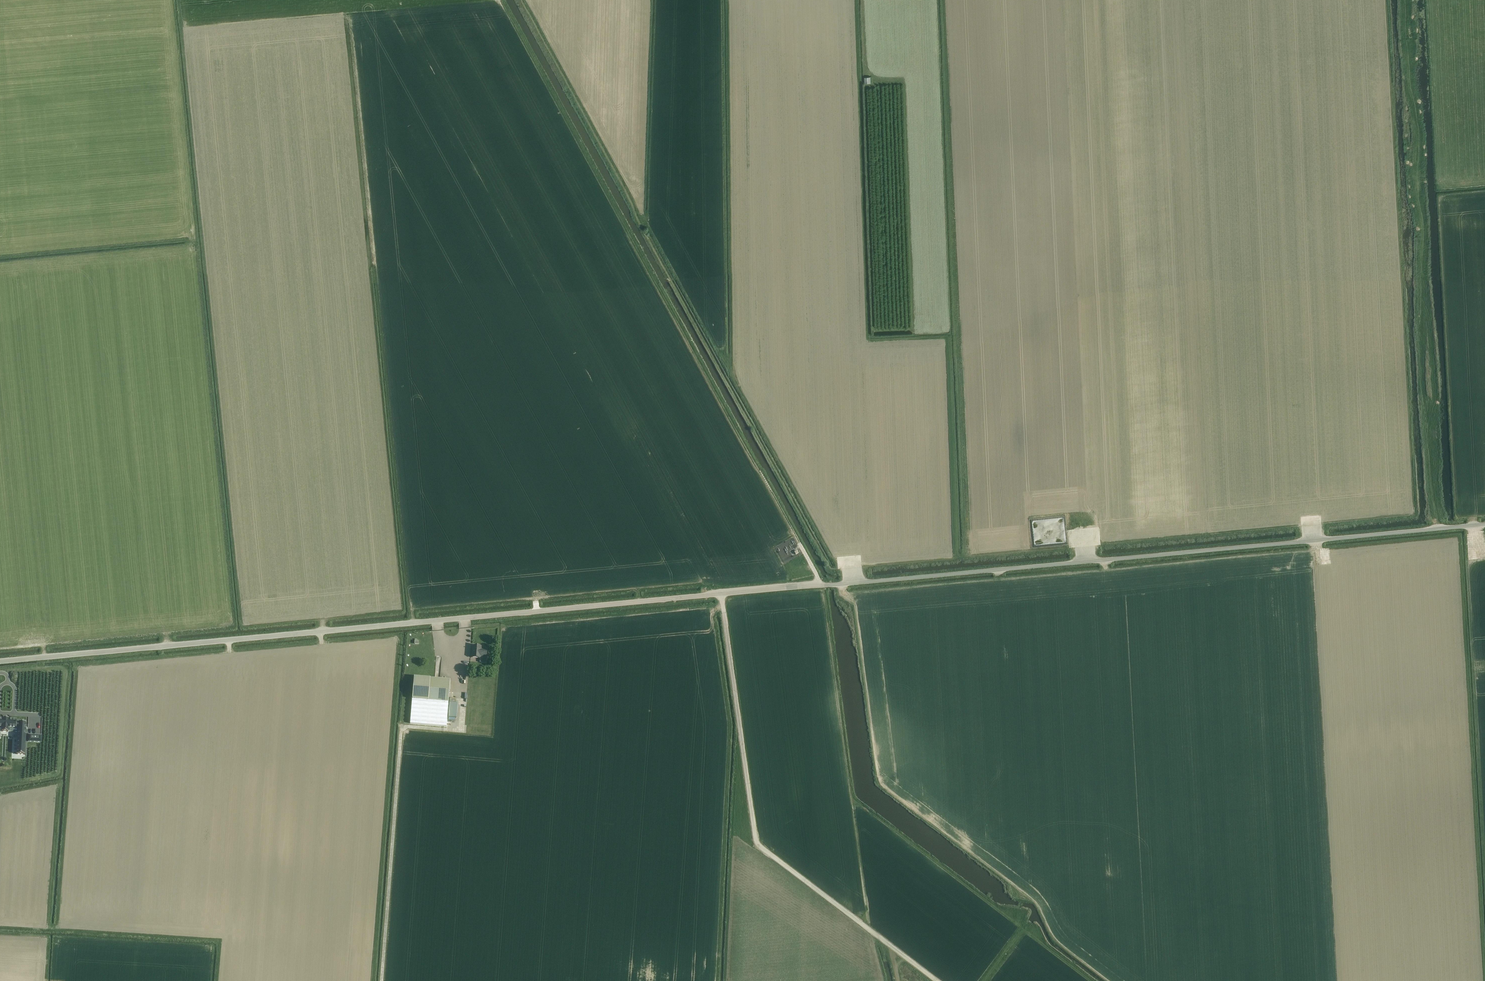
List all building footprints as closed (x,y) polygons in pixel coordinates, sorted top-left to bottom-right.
[(473,646),(472,657),(480,658),(480,656),(486,657),(487,650),(481,650),(481,646),(473,646)] [(412,699),(410,723),(446,726),(448,702),(450,680),(440,679),(435,679),(430,678),(414,677),(413,699),(412,699)] [(8,719),(2,719),(2,720),(0,719),(0,727),(2,728),(2,731),(8,732),(8,731),(18,732),(16,754),(24,755),(26,723),(18,723),(16,723),(16,720),(8,720),(8,719)] [(28,743),(41,743),(41,736),(29,735),(28,743)]
